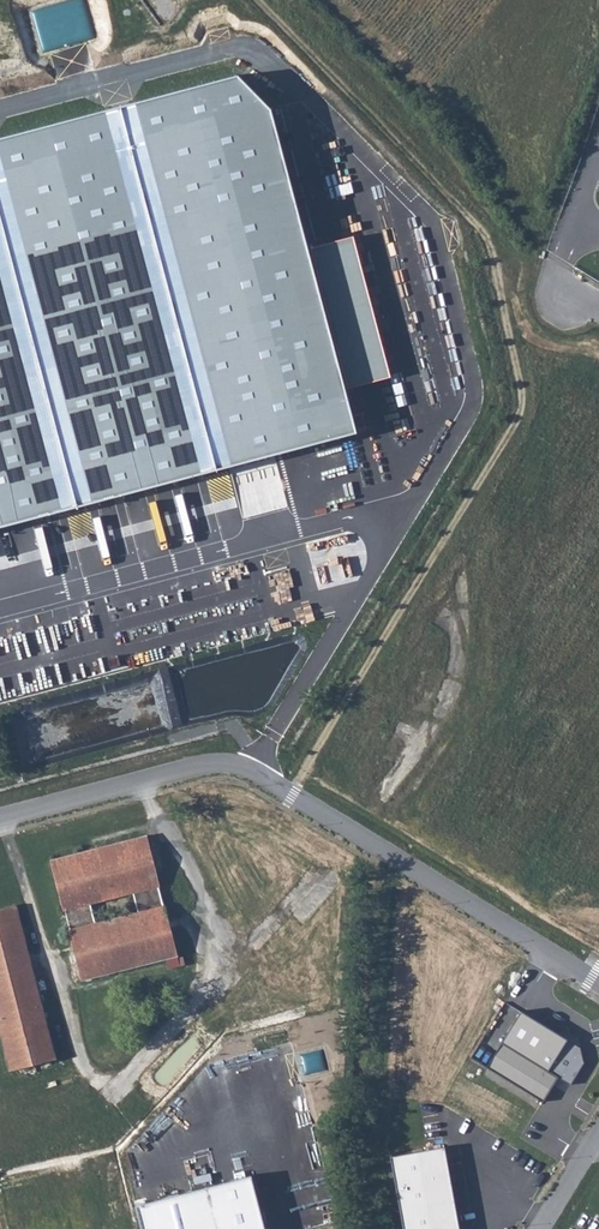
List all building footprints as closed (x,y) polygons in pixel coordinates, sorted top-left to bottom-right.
[(0,136),(0,521),(352,429),(341,386),(384,374),(348,238),(305,249),(269,110),(230,76),(0,136)] [(81,978),(179,955),(167,905),(164,906),(159,885),(161,885),(150,836),(52,859),(63,907),(66,909),(70,929),(69,930),(81,978)] [(0,908),(0,1025),(10,1068),(56,1057),(18,903),(0,908)] [(580,1048),(520,1012),(489,1065),(545,1098),(557,1078),(570,1086),(585,1060),(580,1048)] [(390,1155),(403,1228),(457,1228),(442,1146),(390,1155)] [(139,1204),(145,1228),(264,1228),(251,1176),(139,1204)]
